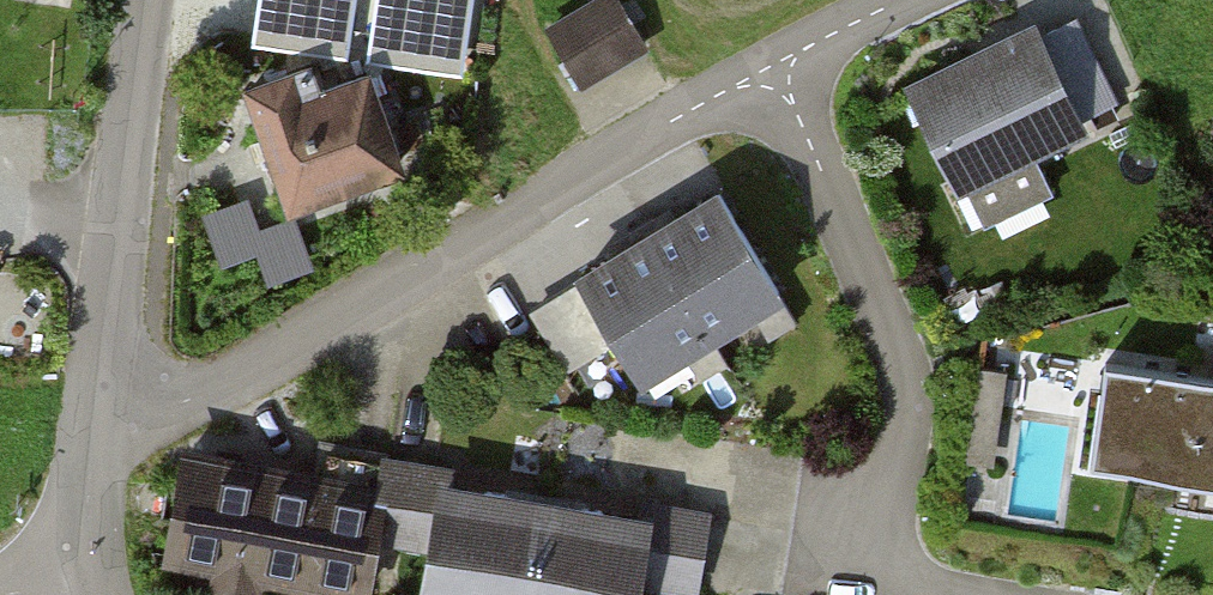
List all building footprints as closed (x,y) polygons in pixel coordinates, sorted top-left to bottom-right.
[(261,36),(339,47),(346,0),(266,0),(261,36)] [(376,53),(456,63),(465,0),(383,0),(376,53)] [(580,80),(642,45),(617,0),(599,0),(551,28),(580,80)] [(1036,27),(896,94),(952,208),(966,202),(982,235),(1047,203),(1027,164),(1083,136),(1079,127),(1118,109),(1075,21),(1041,37),(1036,27)] [(250,88),(290,202),(398,164),(366,74),(314,93),(306,69),(250,88)] [(716,207),(529,321),(564,379),(603,355),(638,413),(787,322),(716,207)] [(1007,370),(977,366),(971,412),(1001,416),(1007,370)] [(1212,491),(1212,393),(1098,376),(1084,472),(1212,491)] [(154,562),(324,594),(358,594),(369,537),(377,498),(175,458),(154,562)] [(369,537),(412,545),(403,594),(622,594),(624,586),(669,594),(680,594),(693,529),(647,520),(641,548),(423,507),(428,480),(382,471),(377,498),(369,537)]
